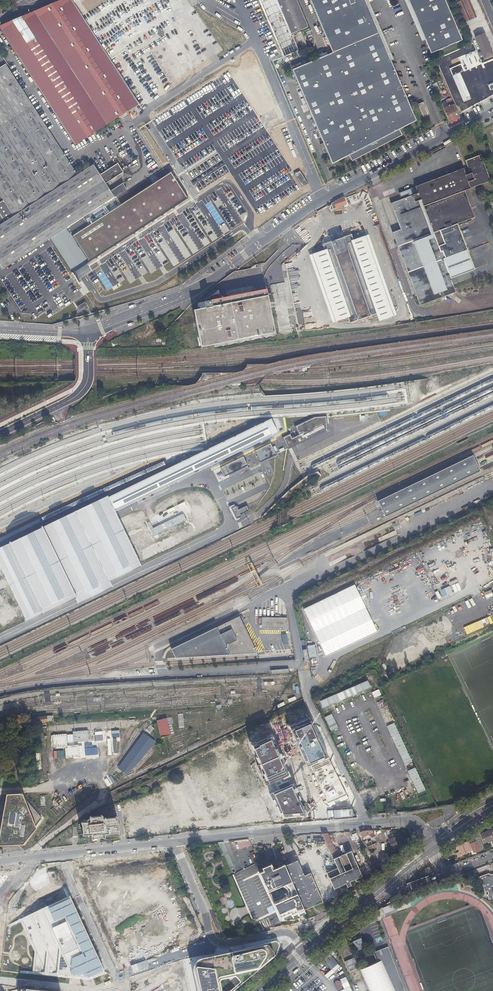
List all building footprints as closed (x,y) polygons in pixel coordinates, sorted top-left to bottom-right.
[(72,0),(60,0),(57,1),(43,7),(0,25),(0,29),(75,145),(131,108),(138,121),(146,116),(72,0)] [(146,116),(149,120),(199,88),(231,165),(256,155),(260,163),(253,166),(263,192),(290,181),(279,155),(272,158),(268,150),(289,141),(299,164),(304,162),(311,178),(315,176),(318,185),(325,182),(313,154),(308,144),(308,143),(306,139),(273,61),(273,60),(282,56),(266,17),(259,0),(133,0),(106,11),(99,0),(72,0),(146,116)] [(281,11),(276,0),(259,0),(266,17),(281,11)] [(301,31),(308,28),(296,0),(277,0),(282,11),(292,35),(301,31)] [(322,29),(368,10),(364,0),(310,0),(322,29)] [(462,40),(445,0),(407,0),(431,54),(462,40)] [(456,3),(464,23),(477,17),(469,0),(462,0),(456,3)] [(368,10),(322,29),(332,52),(378,32),(368,10)] [(281,11),(266,17),(283,57),(307,47),(301,31),(292,35),(291,35),(281,11)] [(299,84),(384,48),(378,32),(332,52),(292,69),(299,84)] [(484,33),(475,37),(484,58),(492,55),(484,33)] [(384,48),(299,84),(323,142),(320,143),(323,150),(326,149),(332,162),(349,154),(352,160),(403,134),(400,129),(415,121),(405,97),(384,48)] [(460,95),(467,92),(453,59),(446,62),(460,95)] [(4,200),(4,199),(15,216),(77,175),(5,65),(0,68),(0,194),(4,200)] [(484,83),(490,80),(487,74),(481,77),(484,83)] [(454,104),(450,106),(449,106),(446,101),(442,103),(444,108),(448,119),(449,122),(459,118),(454,104)] [(423,102),(418,104),(424,118),(428,116),(423,102)] [(311,141),(308,143),(308,144),(313,154),(316,153),(311,141)] [(464,167),(426,181),(444,228),(476,217),(466,190),(492,180),(485,162),(483,162),(480,154),(466,160),(469,165),(470,165),(471,169),(470,169),(466,171),(464,167)] [(15,216),(0,226),(0,263),(4,268),(82,217),(111,198),(92,168),(91,166),(77,175),(15,216)] [(82,217),(86,225),(124,201),(115,188),(110,191),(105,184),(111,180),(105,171),(99,175),(94,167),(92,168),(111,198),(82,217)] [(450,278),(462,273),(444,228),(426,181),(414,186),(415,187),(412,188),(412,187),(399,192),(400,196),(407,193),(409,196),(390,204),(400,230),(392,233),(419,305),(455,291),(450,278)] [(343,205),(341,198),(330,204),(330,205),(329,206),(328,206),(327,206),(327,207),(329,207),(329,208),(328,208),(329,210),(335,208),(343,205)] [(15,216),(4,199),(4,200),(0,202),(0,226),(15,216)] [(199,232),(213,251),(235,234),(227,223),(233,219),(230,214),(222,221),(223,223),(222,224),(205,237),(201,231),(199,232)] [(322,246),(324,251),(347,317),(349,323),(357,320),(357,321),(358,320),(364,318),(369,316),(370,316),(377,314),(378,313),(353,241),(351,235),(351,234),(349,235),(331,241),(323,244),(322,244),(322,245),(321,245),(321,246),(322,246)] [(365,237),(353,241),(378,313),(381,320),(392,316),(365,237)] [(347,317),(324,251),(312,255),(335,321),(346,317),(347,317)] [(194,310),(201,346),(274,332),(266,289),(197,303),(198,307),(199,307),(200,308),(194,310)] [(84,302),(76,307),(78,311),(87,306),(84,302)] [(328,430),(327,416),(315,417),(295,426),(299,434),(292,437),(290,434),(283,437),(288,449),(328,430)] [(271,419),(108,497),(114,511),(277,433),(271,419)] [(270,443),(254,450),(259,461),(275,454),(270,443)] [(242,456),(224,465),(228,474),(247,465),(242,456)] [(475,457),(381,501),(379,505),(388,517),(482,472),(475,457)] [(76,511),(109,581),(141,566),(114,511),(108,497),(107,496),(76,511)] [(76,511),(41,527),(75,597),(78,602),(112,586),(109,581),(76,511)] [(26,621),(75,597),(41,527),(0,547),(0,567),(26,621)] [(355,585),(304,609),(315,632),(366,608),(355,585)] [(366,608),(315,632),(326,655),(377,631),(366,608)] [(241,618),(173,651),(177,658),(258,653),(241,618)] [(287,619),(263,618),(263,627),(287,628),(287,619)] [(166,718),(156,721),(160,737),(170,735),(166,718)] [(311,721),(291,729),(307,766),(310,765),(328,757),(311,721)] [(134,729),(130,726),(121,743),(126,745),(134,729)] [(106,742),(116,742),(120,741),(119,730),(94,732),(95,743),(97,743),(106,742)] [(72,732),(73,742),(89,741),(88,731),(72,732)] [(65,757),(79,756),(78,745),(66,746),(66,734),(52,735),(53,746),(64,746),(65,757)] [(288,775),(271,736),(252,744),(260,763),(256,765),(265,785),(275,780),(286,776),(288,775)] [(117,753),(116,742),(106,742),(107,754),(117,753)] [(97,743),(95,743),(84,745),(85,756),(98,755),(97,743)] [(328,757),(310,765),(329,806),(349,799),(328,757)] [(286,776),(275,780),(279,789),(289,785),(286,776)] [(307,816),(292,783),(289,785),(279,789),(269,794),(280,818),(307,816)] [(6,796),(0,828),(0,846),(23,845),(43,819),(22,795),(6,796)] [(117,831),(118,831),(117,815),(115,815),(116,816),(106,817),(106,816),(104,816),(104,817),(103,817),(102,814),(101,814),(91,815),(89,815),(90,820),(81,821),(81,822),(82,822),(83,832),(82,832),(82,834),(91,833),(91,837),(93,837),(93,836),(103,835),(103,836),(105,836),(104,832),(106,832),(106,833),(108,833),(108,832),(117,831)] [(492,830),(490,830),(490,829),(480,833),(483,842),(492,839),(492,840),(492,833),(492,830)] [(475,851),(479,849),(478,847),(474,837),(468,840),(469,841),(472,849),(473,852),(475,851)] [(471,850),(467,841),(457,845),(461,854),(471,850)] [(323,901),(310,872),(304,875),(301,869),(297,859),(284,865),(286,869),(304,909),(311,906),(323,901)] [(302,914),(305,913),(304,909),(286,869),(284,865),(284,864),(273,868),(271,863),(262,867),(263,870),(259,872),(268,891),(283,884),(284,886),(285,886),(286,887),(287,887),(287,888),(288,889),(289,890),(289,892),(289,893),(289,894),(289,895),(288,896),(289,897),(274,904),(282,920),(292,916),(287,904),(296,900),(302,914)] [(491,875),(491,874),(490,873),(489,873),(480,877),(485,892),(488,891),(489,893),(488,894),(488,895),(488,896),(490,900),(492,899),(492,874),(491,875)] [(428,875),(406,884),(409,891),(431,883),(428,875)] [(105,974),(70,897),(43,909),(30,914),(22,918),(36,951),(34,974),(45,975),(48,976),(61,977),(74,979),(86,980),(105,974)] [(299,916),(302,914),(296,900),(287,904),(292,916),(292,917),(298,915),(299,916)] [(395,903),(383,907),(385,911),(396,907),(395,903)] [(353,941),(357,951),(365,948),(365,947),(364,947),(361,939),(361,938),(353,941)] [(201,962),(198,964),(196,966),(195,968),(195,971),(199,990),(219,990),(216,976),(228,974),(229,975),(230,975),(231,974),(232,973),(234,973),(234,975),(241,983),(242,984),(243,984),(276,957),(279,949),(279,946),(278,944),(277,944),(274,943),(230,954),(230,956),(221,959),(220,957),(219,957),(217,958),(217,960),(212,960),(211,959),(201,962)] [(378,961),(382,959),(396,990),(406,990),(403,985),(401,981),(402,981),(400,975),(399,976),(398,972),(396,966),(395,966),(394,962),(395,962),(389,946),(381,949),(383,953),(381,954),(380,949),(374,952),(378,961)] [(349,972),(360,967),(355,957),(345,962),(349,972)] [(361,969),(371,990),(396,990),(382,959),(378,961),(361,969)]
